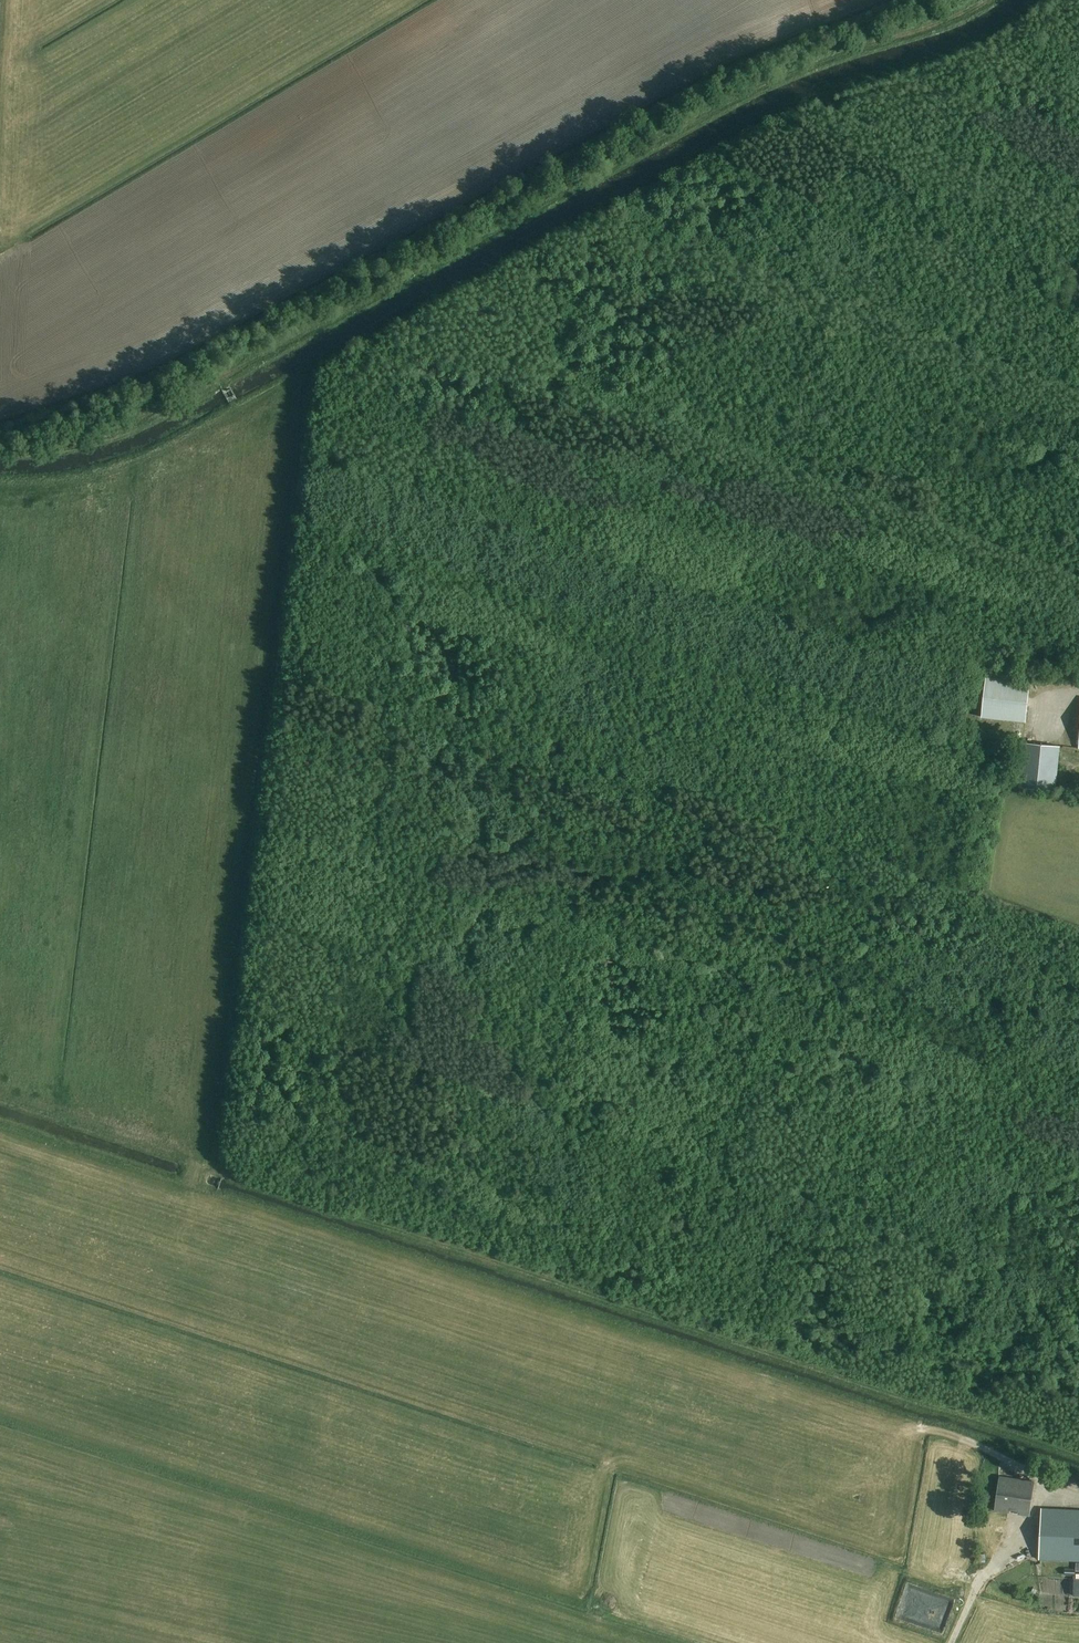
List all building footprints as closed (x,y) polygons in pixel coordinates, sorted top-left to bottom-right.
[(982,718),(1026,723),(1030,682),(986,677),(982,718)] [(1019,787),(1056,791),(1060,747),(1023,743),(1019,787)] [(1000,1477),(995,1512),(1030,1517),(1035,1481),(1000,1477)] [(1042,1508),(1039,1560),(1078,1561),(1078,1510),(1042,1508)] [(1003,1518),(994,1528),(1001,1533),(1009,1523),(1003,1518)] [(1020,1574),(1015,1585),(1027,1591),(1033,1580),(1020,1574)]
